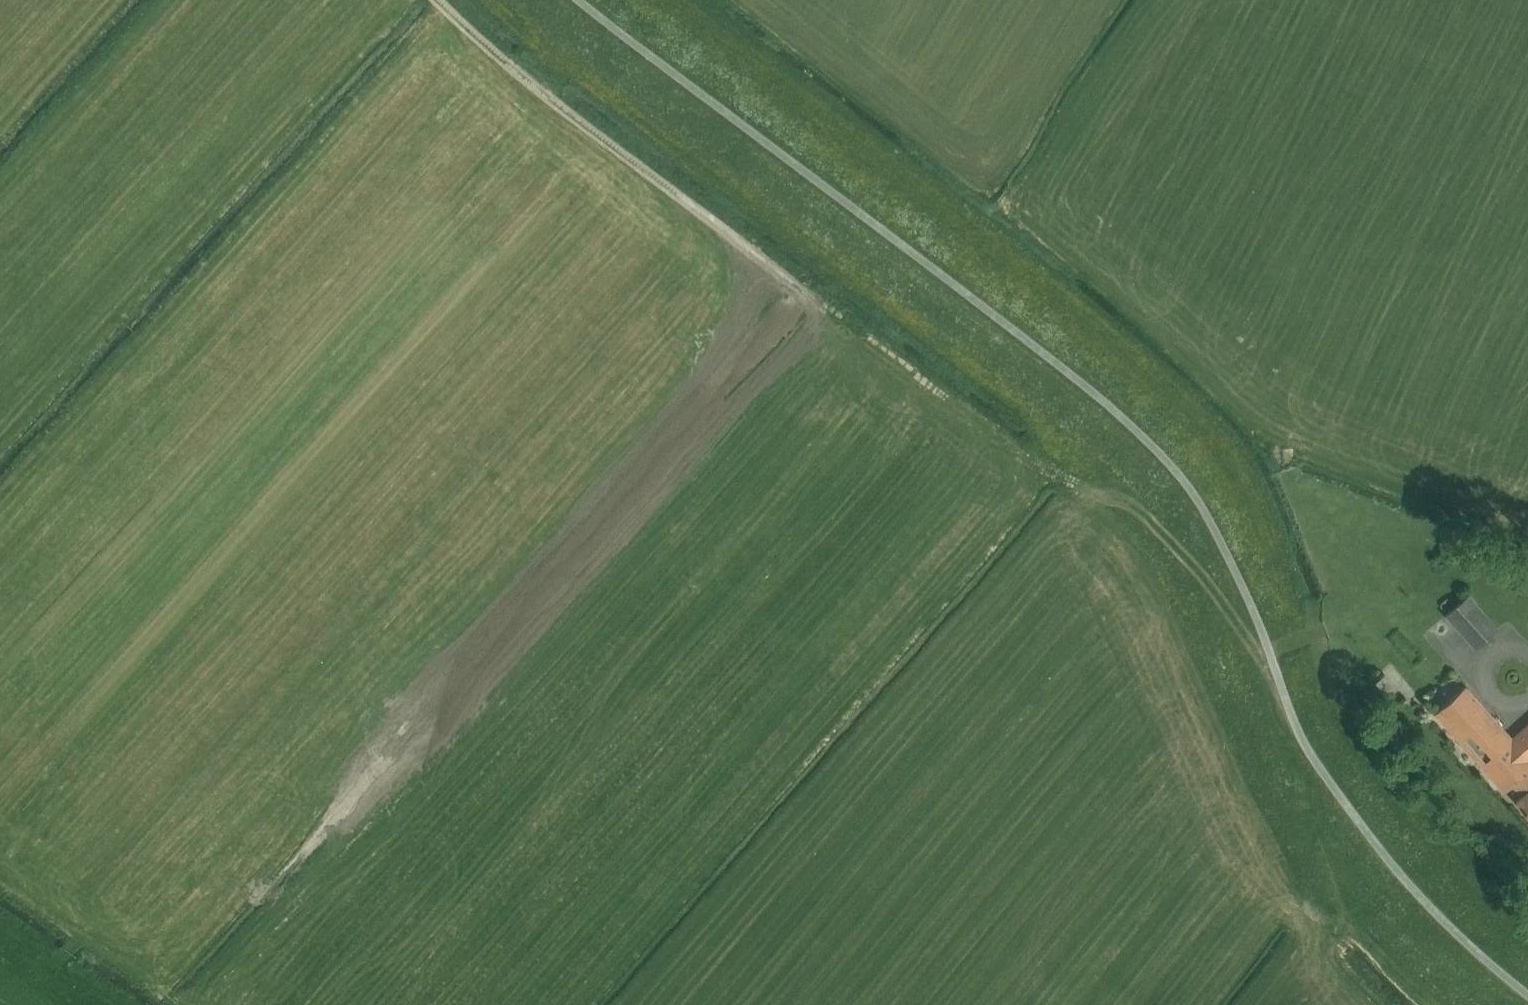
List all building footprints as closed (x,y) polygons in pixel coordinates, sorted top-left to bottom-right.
[(1473,650),(1497,629),(1468,595),(1444,615),(1473,650)] [(1527,743),(1527,724),(1511,739),(1465,686),(1434,713),(1494,781),(1499,778),(1497,776),(1524,753),(1521,750),(1527,743)] [(1521,750),(1524,753),(1497,776),(1499,778),(1494,781),(1504,792),(1512,785),(1521,796),(1514,801),(1527,817),(1527,773),(1527,772),(1527,771),(1527,743),(1521,750)]
